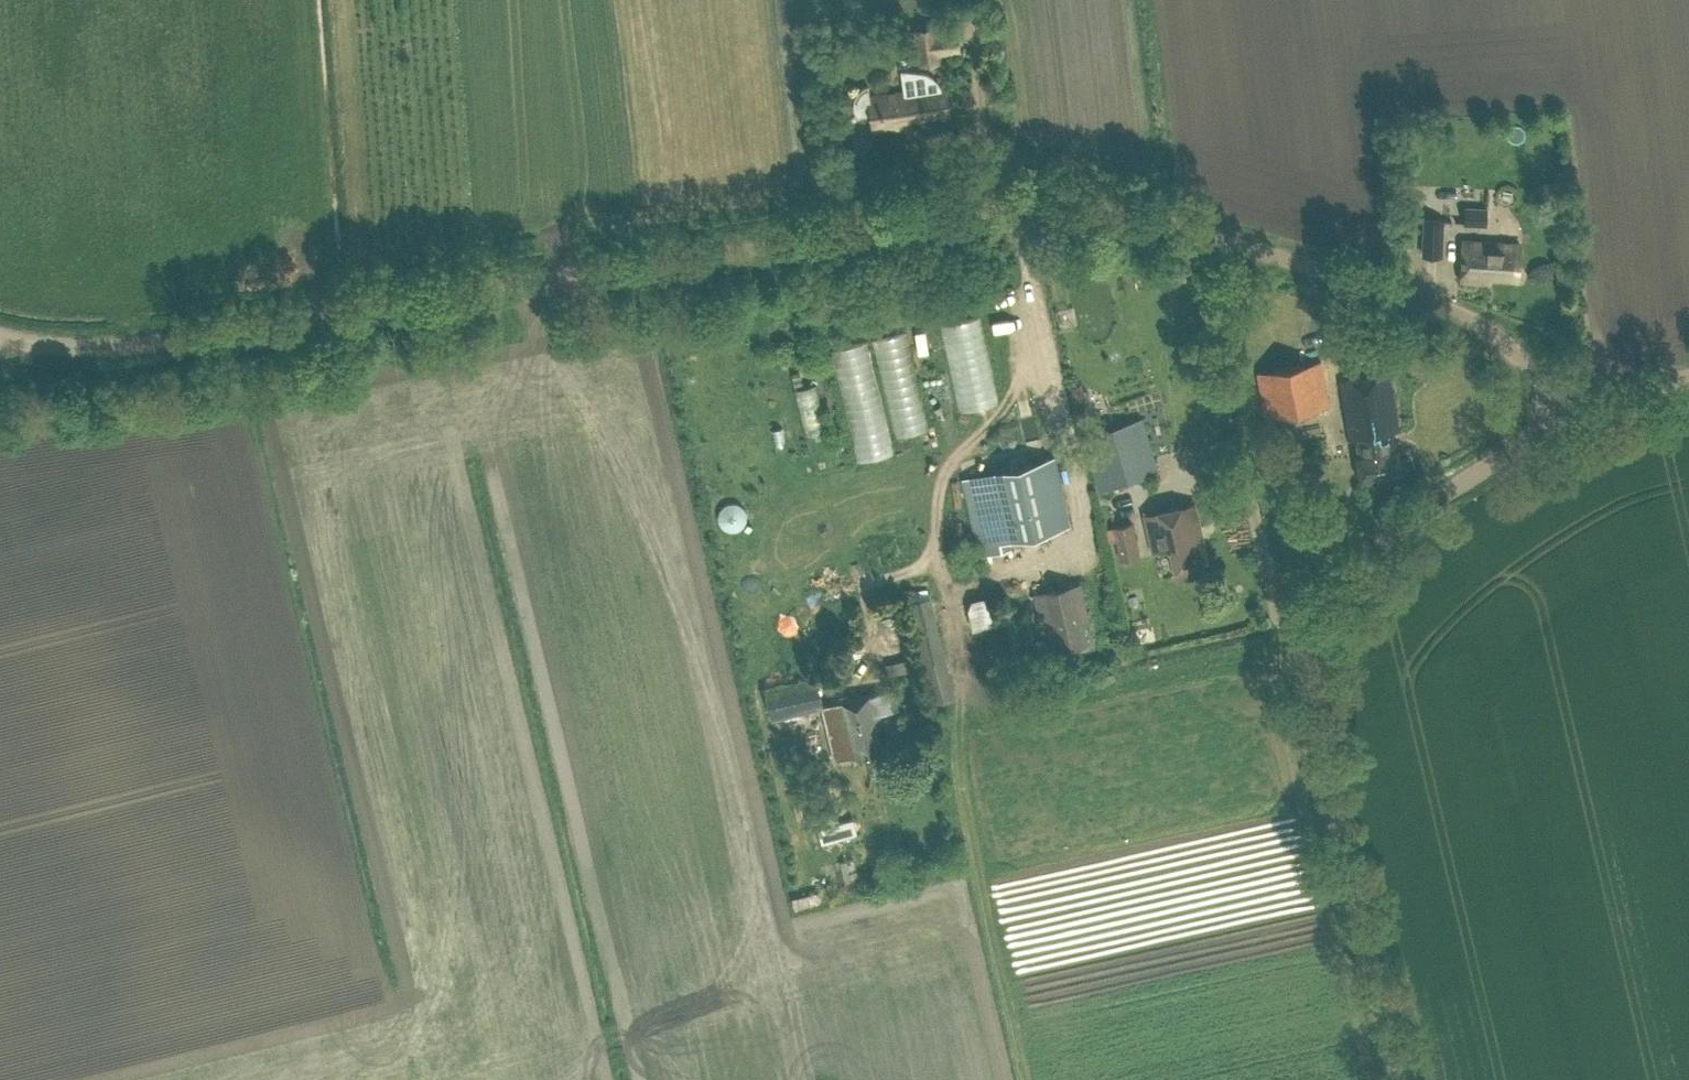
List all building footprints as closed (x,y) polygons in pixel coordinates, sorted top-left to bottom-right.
[(939,52),(955,50),(952,28),(936,30),(935,24),(913,27),(918,62),(940,59),(939,52)] [(858,116),(859,115),(869,114),(872,131),(906,126),(905,119),(932,114),(935,112),(937,110),(938,108),(940,105),(941,103),(941,101),(942,99),(942,96),(942,94),(941,92),(941,90),(940,88),(940,87),(939,85),(938,83),(935,81),(932,78),(931,77),(929,76),(927,76),(923,75),(903,74),(903,76),(904,76),(904,90),(869,96),(867,85),(865,86),(863,86),(861,88),(859,89),(858,90),(856,92),(855,94),(855,95),(854,96),(854,98),(853,101),(853,103),(853,106),(854,108),(855,111),(855,112),(857,115),(858,116)] [(1420,186),(1420,205),(1432,205),(1432,187),(1420,186)] [(1487,226),(1487,206),(1464,205),(1463,225),(1487,226)] [(1442,217),(1423,217),(1422,254),(1441,255),(1442,217)] [(1514,277),(1516,242),(1463,240),(1461,279),(1483,280),(1483,276),(1514,277)] [(1265,416),(1331,404),(1321,359),(1255,371),(1265,416)] [(1399,428),(1390,373),(1339,382),(1348,438),(1355,437),(1358,454),(1355,454),(1359,478),(1402,471),(1398,448),(1396,448),(1393,429),(1399,428)] [(876,424),(865,380),(835,387),(846,431),(876,424)] [(1084,396),(1081,384),(1071,387),(1074,398),(1084,396)] [(1158,471),(1141,416),(1081,434),(1097,489),(1158,471)] [(997,540),(1067,524),(1051,457),(983,474),(997,540)] [(1209,569),(1194,503),(1144,515),(1153,551),(1170,546),(1177,576),(1209,569)] [(1120,558),(1140,554),(1132,521),(1112,525),(1120,558)] [(1086,641),(1082,621),(1087,620),(1080,584),(1033,595),(1042,637),(1046,636),(1050,650),(1086,641)] [(1008,590),(987,595),(993,623),(1014,619),(1008,590)] [(940,632),(936,595),(917,597),(918,618),(930,617),(932,633),(940,632)] [(775,719),(827,707),(820,676),(767,688),(775,719)] [(846,757),(882,749),(875,721),(882,719),(876,692),(833,702),(846,757)]
